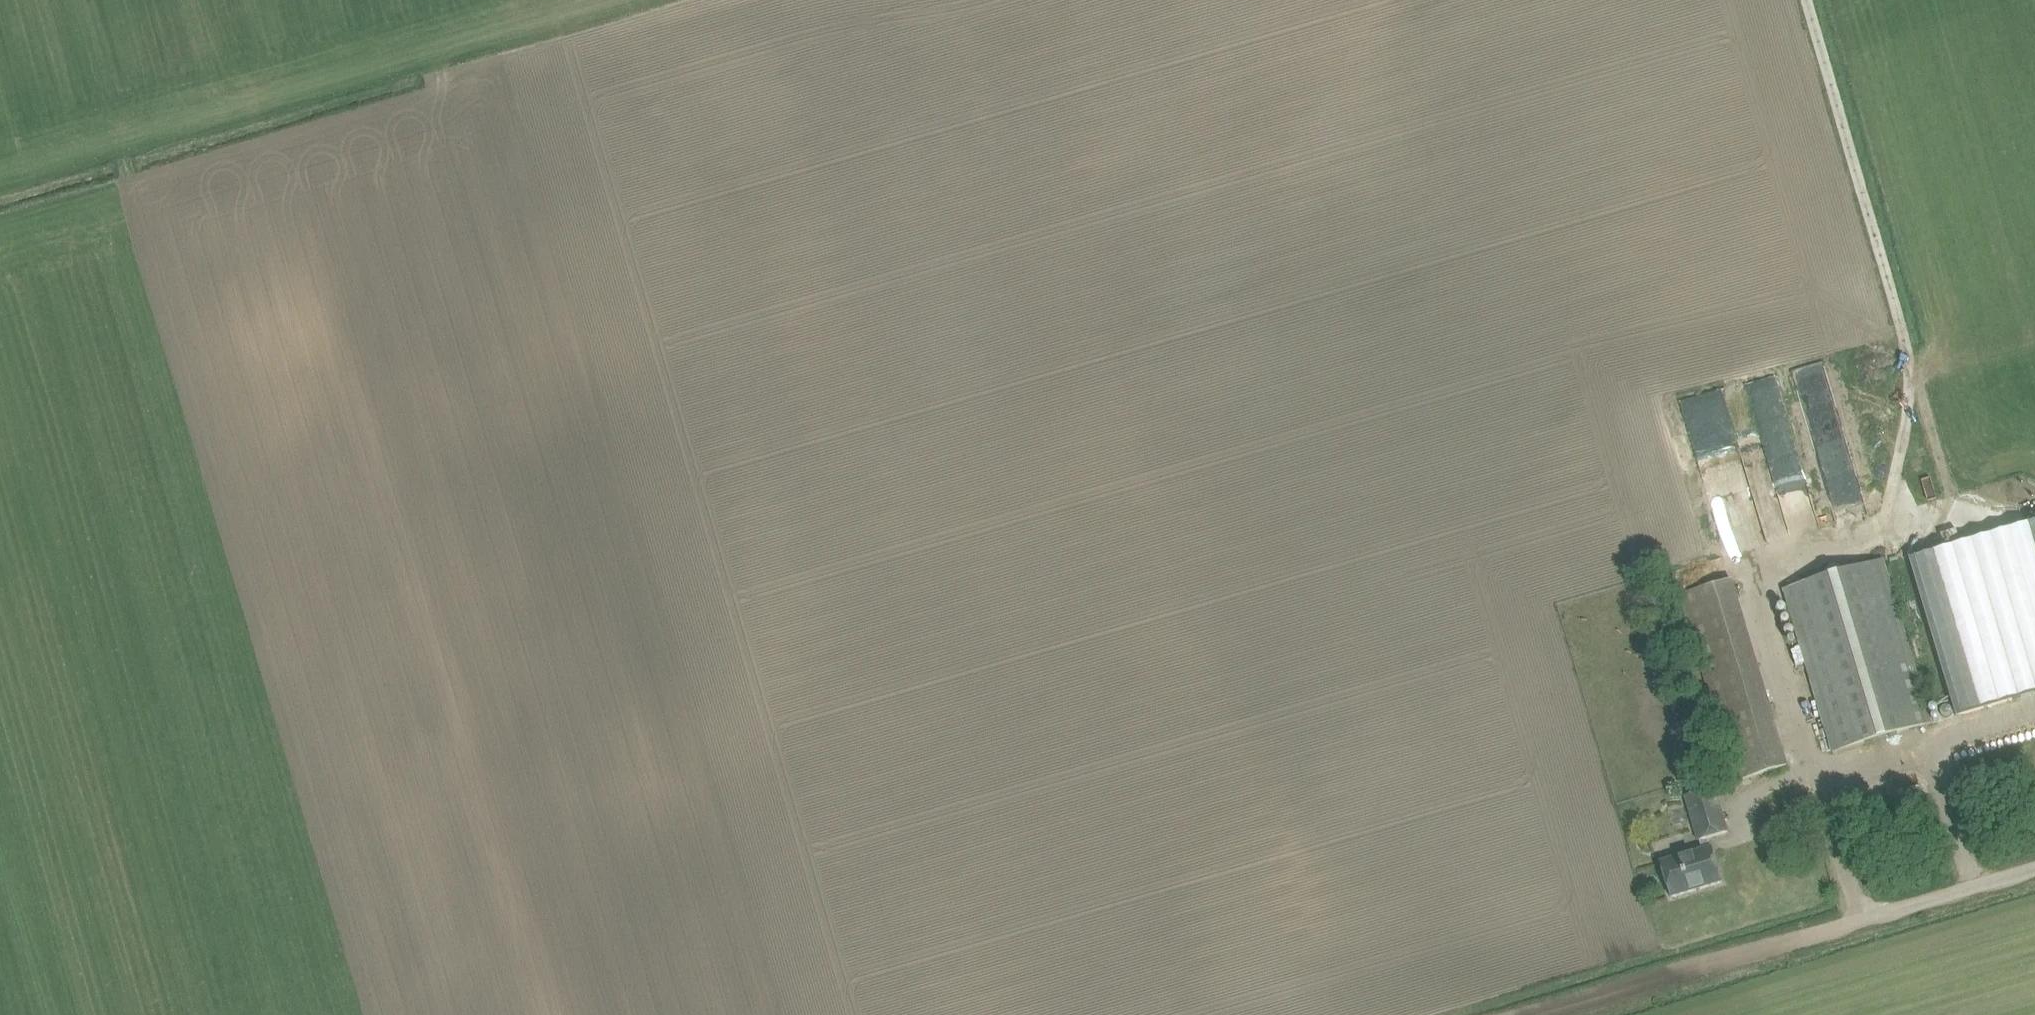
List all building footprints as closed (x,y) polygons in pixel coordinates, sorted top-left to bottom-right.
[(1909,557),(1956,716),(2034,693),(2034,520),(1909,557)] [(1931,723),(1926,704),(1883,560),(1785,589),(1833,753),(1931,723)] [(1787,766),(1781,747),(1731,579),(1681,594),(1736,781),(1787,766)] [(1702,850),(1661,862),(1671,897),(1722,882),(1712,847),(1711,847),(1708,838),(1728,832),(1715,788),(1685,796),(1699,841),(1699,840),(1702,850)]
